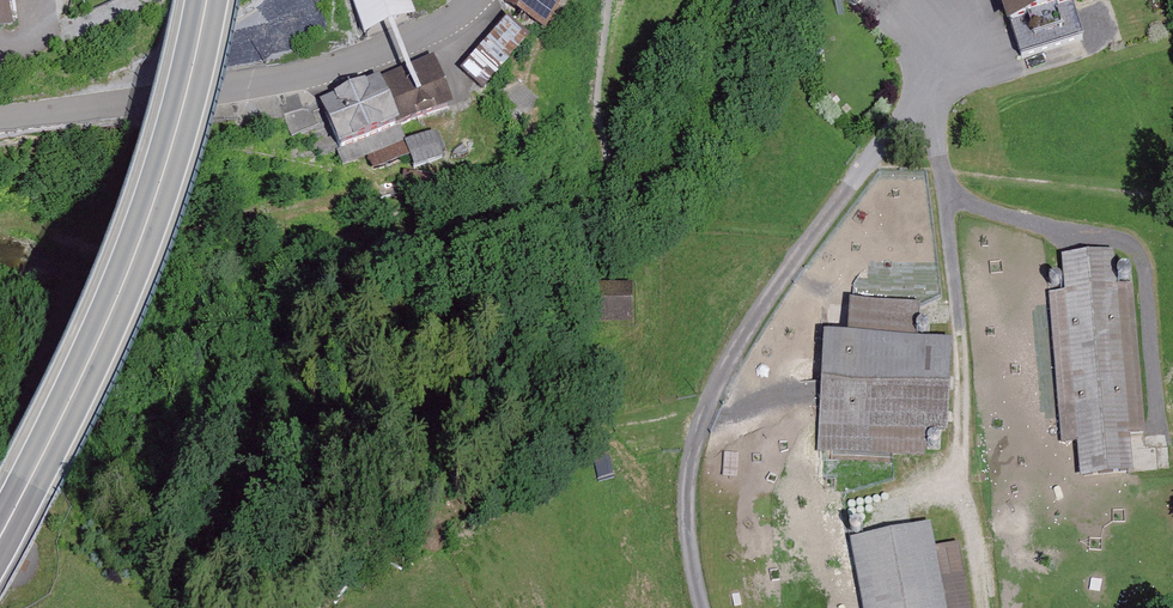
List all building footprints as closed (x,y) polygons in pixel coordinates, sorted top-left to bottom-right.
[(18,26),(12,0),(0,0),(0,30),(18,26)] [(370,23),(422,2),(421,0),(361,0),(370,23)] [(565,33),(582,0),(520,0),(565,33)] [(848,12),(864,0),(837,0),(848,12)] [(1001,34),(1012,35),(1021,65),(1086,45),(1073,0),(990,0),(1001,34)] [(490,71),(533,21),(514,5),(471,55),(490,71)] [(471,114),(447,62),(333,105),(350,159),(471,114)] [(1112,254),(1066,257),(1069,294),(1052,296),(1062,441),(1078,440),(1081,476),(1131,472),(1128,434),(1143,433),(1132,285),(1114,287),(1112,254)] [(579,285),(580,324),(632,323),(631,285),(579,285)] [(926,320),(852,312),(849,345),(826,342),(815,452),(934,465),(945,353),(923,350),(926,320)] [(849,541),(862,607),(946,607),(932,528),(849,541)]
